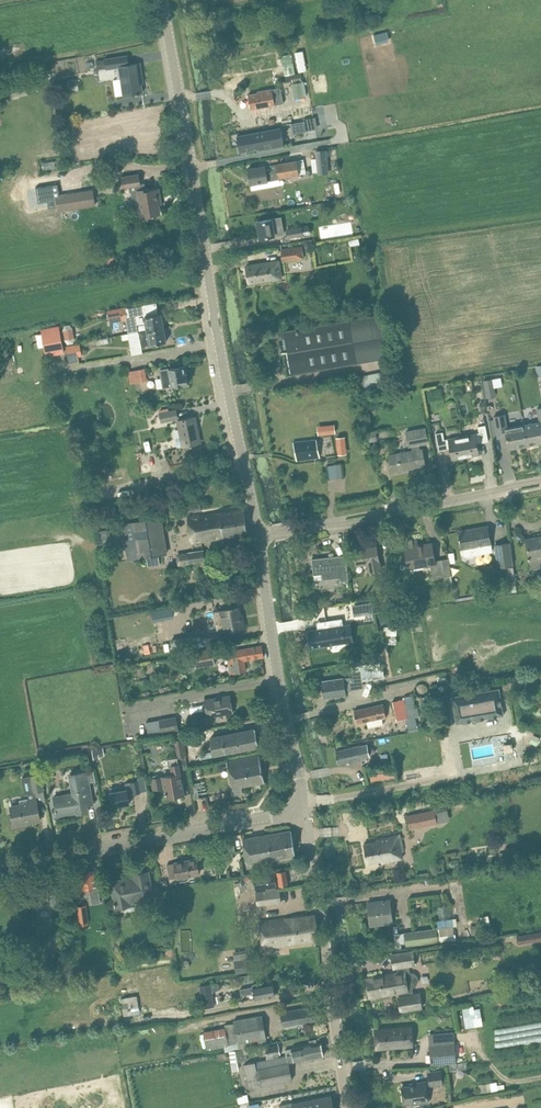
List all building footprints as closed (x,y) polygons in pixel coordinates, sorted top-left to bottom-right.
[(0,50),(0,62),(22,57),(20,47),(0,50)] [(300,72),(308,71),(305,51),(297,52),(300,72)] [(292,54),(282,56),(285,76),(296,74),(292,54)] [(142,92),(140,77),(142,76),(140,63),(128,64),(127,56),(97,60),(98,69),(120,66),(122,78),(114,80),(116,96),(124,94),(124,95),(142,92)] [(322,91),(320,77),(312,79),(314,92),(322,91)] [(303,82),(291,84),(294,98),(305,96),(303,82)] [(281,88),(272,89),(258,92),(258,93),(248,94),(250,109),(284,104),(281,88)] [(292,114),(293,121),(308,118),(307,112),(292,114)] [(306,130),(304,121),(291,123),(293,133),(306,130)] [(281,128),(277,129),(237,137),(240,151),(259,147),(259,146),(263,146),(264,149),(284,145),(281,128)] [(316,151),(319,173),(328,172),(325,150),(316,151)] [(259,167),(248,169),(251,184),(262,182),(273,180),(273,179),(300,174),(306,173),(304,159),(297,160),(265,166),(259,167)] [(55,161),(42,163),(43,170),(56,168),(55,161)] [(139,174),(122,177),(123,187),(129,186),(130,192),(132,192),(133,200),(134,209),(139,209),(140,219),(152,217),(154,214),(159,214),(158,204),(160,204),(160,203),(159,200),(157,199),(155,189),(150,190),(148,188),(146,189),(145,183),(140,183),(139,174)] [(58,184),(36,187),(38,203),(48,201),(49,207),(58,206),(59,211),(67,209),(65,194),(60,195),(59,188),(58,184)] [(93,190),(65,194),(67,209),(95,205),(93,190)] [(283,233),(282,226),(280,217),(257,221),(260,238),(271,236),(271,235),(283,233)] [(288,238),(311,234),(309,226),(303,227),(302,226),(287,229),(288,238)] [(305,258),(303,246),(282,250),(284,261),(305,258)] [(112,256),(104,258),(106,268),(114,267),(112,256)] [(281,261),(274,262),(246,266),(248,282),(283,277),(281,261)] [(128,308),(122,309),(124,317),(127,317),(130,316),(136,315),(139,331),(164,327),(161,313),(151,314),(148,315),(146,305),(128,308)] [(382,313),(350,319),(277,332),(279,339),(286,338),(292,374),(389,357),(382,313)] [(70,324),(64,325),(63,331),(65,340),(68,344),(73,343),(74,338),(73,329),(70,324)] [(164,327),(139,331),(140,339),(142,346),(150,345),(156,344),(166,342),(164,327)] [(61,330),(36,334),(39,348),(63,344),(61,330)] [(256,338),(254,344),(260,347),(263,340),(256,338)] [(80,343),(67,346),(69,358),(79,356),(82,355),(80,343)] [(117,349),(103,351),(104,358),(118,356),(117,349)] [(189,383),(187,373),(185,374),(183,366),(160,370),(163,387),(189,383)] [(144,368),(136,370),(138,382),(146,381),(144,368)] [(495,388),(485,390),(487,399),(496,397),(495,388)] [(151,407),(147,413),(152,417),(157,410),(151,407)] [(538,408),(540,422),(524,425),(527,445),(540,443),(540,408),(538,408)] [(178,418),(176,411),(160,414),(162,421),(178,418)] [(527,445),(524,425),(507,428),(505,414),(494,416),(498,438),(507,436),(509,449),(527,445)] [(199,443),(196,430),(198,430),(195,417),(178,420),(181,437),(178,438),(176,439),(175,441),(176,445),(177,447),(179,447),(183,446),(190,445),(190,446),(192,445),(199,443)] [(335,424),(324,425),(325,433),(335,432),(335,424)] [(479,454),(476,440),(481,439),(481,442),(489,441),(486,425),(478,426),(479,433),(462,436),(466,457),(479,454)] [(425,465),(423,455),(422,448),(420,449),(419,445),(428,443),(425,428),(406,431),(409,446),(412,446),(413,450),(389,455),(392,472),(425,465)] [(376,430),(368,431),(369,442),(377,441),(376,430)] [(466,457),(462,436),(444,439),(443,432),(436,434),(439,450),(446,449),(446,446),(450,445),(453,459),(466,457)] [(320,457),(317,439),(293,442),(297,460),(320,457)] [(336,464),(328,465),(330,479),(338,478),(336,464)] [(201,503),(192,504),(193,512),(203,511),(201,503)] [(112,506),(105,507),(106,519),(113,519),(112,506)] [(248,533),(246,523),(244,509),(229,511),(211,513),(200,516),(199,513),(189,516),(192,542),(217,538),(218,538),(234,535),(248,533)] [(125,524),(130,559),(147,557),(158,555),(165,554),(159,518),(125,524)] [(492,551),(488,526),(474,529),(474,530),(469,531),(469,530),(460,531),(464,556),(492,551)] [(110,529),(99,530),(101,544),(111,543),(110,529)] [(540,537),(540,538),(526,540),(528,551),(532,570),(540,568),(540,564),(540,563),(540,536),(540,537)] [(452,574),(451,569),(449,558),(435,560),(432,545),(418,548),(417,538),(404,541),(409,567),(431,563),(433,577),(444,575),(446,585),(453,584),(451,574),(452,574)] [(510,542),(495,544),(499,566),(514,563),(510,542)] [(381,568),(378,557),(376,546),(354,550),(356,561),(357,564),(368,562),(370,570),(381,568)] [(187,551),(179,553),(181,565),(189,563),(205,561),(203,549),(187,551)] [(158,555),(147,557),(148,565),(160,564),(158,555)] [(348,580),(347,566),(341,567),(339,556),(312,558),(314,575),(322,574),(323,579),(340,578),(341,580),(348,580)] [(217,633),(201,636),(203,646),(222,642),(220,632),(225,631),(233,630),(244,628),(243,620),(241,620),(240,617),(238,607),(235,607),(235,606),(232,607),(227,608),(227,609),(221,610),(213,612),(214,617),(217,633)] [(171,608),(151,610),(152,620),(171,618),(171,608)] [(323,627),(306,630),(310,649),(345,642),(341,624),(340,618),(322,621),(323,627)] [(244,660),(264,657),(262,646),(231,651),(233,661),(229,662),(231,673),(246,671),(244,660)] [(212,648),(194,651),(197,668),(214,665),(212,648)] [(352,676),(343,677),(321,681),(324,698),(345,695),(346,695),(345,687),(363,685),(362,680),(384,677),(382,662),(351,667),(352,676)] [(445,671),(436,673),(438,680),(447,678),(445,671)] [(499,688),(451,695),(456,723),(504,715),(499,688)] [(233,712),(230,695),(219,697),(205,700),(207,711),(191,714),(193,727),(204,725),(203,717),(233,712)] [(403,699),(392,701),(395,718),(398,717),(398,720),(416,716),(414,707),(413,707),(411,695),(403,697),(403,699)] [(367,721),(368,727),(383,724),(382,718),(386,717),(383,704),(354,710),(357,723),(367,721)] [(179,731),(176,717),(159,720),(162,734),(179,731)] [(259,746),(255,728),(222,734),(222,735),(211,737),(215,755),(226,752),(226,753),(259,746)] [(185,734),(187,743),(195,741),(206,739),(205,731),(185,734)] [(533,734),(530,742),(536,744),(540,736),(533,734)] [(153,778),(152,778),(154,789),(165,787),(166,793),(167,797),(184,794),(182,783),(180,770),(178,757),(185,756),(182,739),(175,740),(174,740),(177,757),(167,759),(169,766),(171,766),(173,774),(160,777),(160,776),(159,775),(154,776),(153,777),(153,778)] [(370,756),(367,744),(347,749),(336,751),(339,763),(341,763),(341,765),(346,764),(346,762),(370,756)] [(196,745),(191,746),(193,759),(194,759),(199,758),(196,745)] [(103,746),(92,748),(94,759),(100,758),(100,755),(105,754),(103,746)] [(379,763),(369,765),(369,767),(370,774),(372,780),(374,780),(385,778),(386,781),(397,779),(398,782),(393,754),(394,761),(379,763)] [(265,782),(259,755),(227,761),(233,793),(243,792),(242,786),(265,782)] [(74,793),(54,796),(57,811),(58,816),(77,812),(77,813),(88,811),(87,805),(93,804),(91,793),(89,782),(95,781),(93,770),(87,771),(70,774),(74,793)] [(43,790),(40,774),(31,776),(34,792),(43,790)] [(130,803),(128,794),(140,792),(139,781),(131,782),(125,783),(126,786),(110,788),(111,792),(113,806),(130,803)] [(40,820),(38,809),(36,798),(28,800),(28,798),(20,800),(20,804),(11,805),(14,825),(16,824),(15,822),(28,819),(29,822),(40,820)] [(446,806),(406,815),(409,829),(449,820),(446,806)] [(295,855),(291,830),(243,839),(247,863),(272,859),(295,855)] [(403,851),(400,834),(377,839),(377,841),(364,844),(368,863),(381,861),(382,863),(402,858),(401,851),(403,851)] [(514,847),(504,848),(505,855),(515,854),(514,847)] [(233,851),(222,853),(223,861),(234,859),(233,851)] [(199,873),(197,858),(175,862),(167,864),(170,878),(178,877),(199,873)] [(100,896),(96,877),(94,878),(92,867),(89,868),(89,870),(85,870),(85,869),(80,869),(80,871),(79,871),(82,889),(89,888),(91,898),(100,896)] [(288,884),(286,870),(277,871),(280,886),(288,884)] [(153,900),(150,882),(148,872),(133,874),(134,882),(127,883),(126,880),(111,882),(113,893),(116,907),(153,900)] [(58,873),(39,877),(41,888),(44,904),(52,902),(53,911),(64,909),(63,899),(70,897),(70,901),(77,900),(75,891),(74,887),(68,888),(61,889),(58,873)] [(279,889),(255,893),(257,905),(281,901),(279,889)] [(392,918),(390,899),(376,901),(377,906),(368,907),(370,920),(384,919),(385,924),(393,922),(392,918)] [(404,932),(393,934),(395,947),(401,947),(401,944),(405,944),(406,945),(438,941),(439,943),(456,940),(454,926),(457,926),(456,917),(452,918),(450,905),(435,907),(437,920),(436,920),(437,927),(404,932)] [(77,908),(79,925),(88,924),(86,906),(77,908)] [(316,940),(315,930),(318,929),(315,915),(260,922),(263,947),(316,940)] [(488,915),(480,917),(484,931),(491,929),(488,915)] [(480,924),(470,926),(471,935),(481,934),(480,924)] [(517,935),(518,944),(540,940),(540,931),(517,935)] [(414,987),(416,984),(418,981),(418,979),(417,976),(415,974),(412,973),(410,973),(409,964),(416,963),(413,949),(392,953),(394,967),(398,966),(399,972),(367,978),(370,997),(377,996),(377,999),(391,996),(390,993),(402,991),(403,995),(399,996),(401,1010),(423,1006),(420,992),(414,993),(413,987),(414,987)] [(253,951),(234,954),(235,960),(236,971),(255,969),(254,958),(253,951)] [(275,995),(273,982),(262,984),(261,983),(261,982),(252,984),(253,986),(240,988),(241,995),(254,992),(256,999),(264,997),(275,995)] [(218,983),(199,986),(203,1008),(215,1006),(212,991),(219,990),(218,983)] [(138,996),(121,997),(122,1014),(139,1014),(138,996)] [(323,1018),(321,1005),(302,1008),(281,1011),(283,1026),(308,1021),(323,1018)] [(479,1005),(461,1008),(465,1027),(482,1024),(479,1005)] [(267,1044),(262,1014),(233,1020),(233,1023),(224,1024),(225,1027),(203,1031),(206,1050),(224,1047),(224,1051),(229,1050),(243,1048),(267,1044)] [(375,1029),(377,1048),(413,1045),(411,1026),(375,1029)] [(515,1028),(495,1028),(495,1045),(515,1045),(515,1028)] [(324,1055),(321,1042),(317,1043),(316,1039),(309,1040),(310,1044),(285,1049),(287,1055),(274,1058),(273,1055),(280,1054),(279,1045),(266,1048),(268,1056),(267,1056),(267,1060),(244,1064),(249,1088),(290,1080),(291,1081),(292,1081),(292,1080),(292,1079),(289,1062),(324,1055)] [(454,1042),(430,1044),(432,1064),(456,1062),(454,1042)] [(247,1060),(246,1053),(244,1054),(243,1048),(229,1050),(233,1071),(239,1070),(237,1061),(247,1060)] [(466,1063),(449,1065),(450,1071),(467,1069),(466,1063)] [(442,1077),(429,1078),(430,1086),(443,1084),(442,1077)] [(429,1102),(426,1081),(416,1083),(416,1085),(402,1087),(404,1104),(413,1102),(413,1104),(429,1102)] [(496,1081),(478,1084),(479,1093),(498,1090),(496,1081)] [(248,1094),(238,1096),(240,1103),(249,1101),(248,1094)] [(332,1095),(293,1103),(293,1102),(280,1105),(280,1107),(334,1107),(332,1095)]
